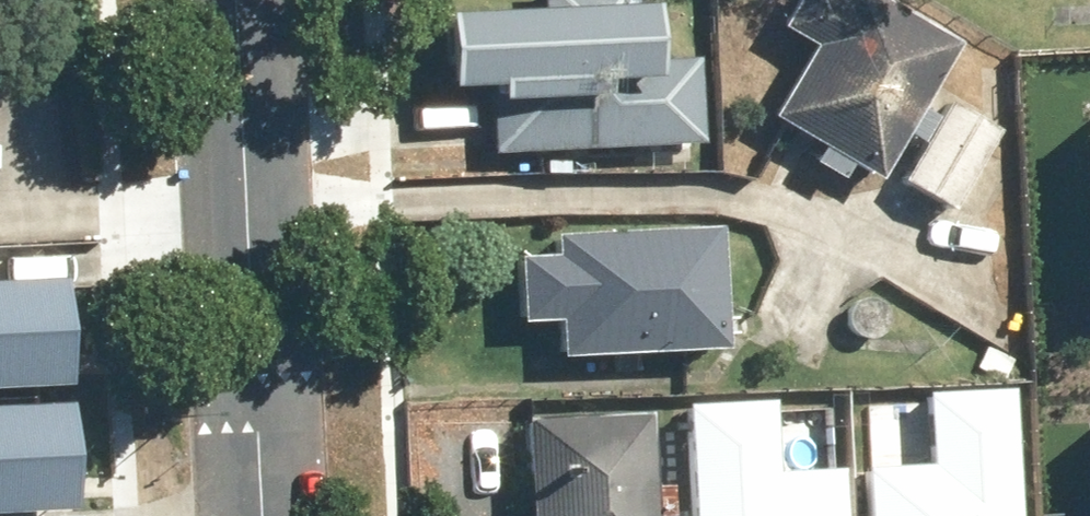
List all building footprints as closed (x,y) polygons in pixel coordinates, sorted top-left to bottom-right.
[(705,131),(702,55),(648,57),(646,0),(473,0),(435,1),(438,94),(492,92),(493,138),(705,131)] [(876,169),(958,27),(911,0),(786,0),(778,14),(805,29),(762,104),(876,169)] [(949,88),(903,170),(948,196),(995,114),(949,88)] [(501,358),(708,350),(703,223),(542,230),(543,252),(496,254),(501,358)] [(65,379),(60,276),(0,279),(0,381),(65,379)] [(1012,399),(927,402),(929,469),(859,472),(861,515),(1016,515),(1012,399)] [(61,507),(56,404),(0,407),(0,509),(61,507)] [(688,515),(843,515),(841,470),(772,472),(769,405),(684,408),(688,515)] [(630,411),(506,416),(510,515),(635,515),(630,411)]
